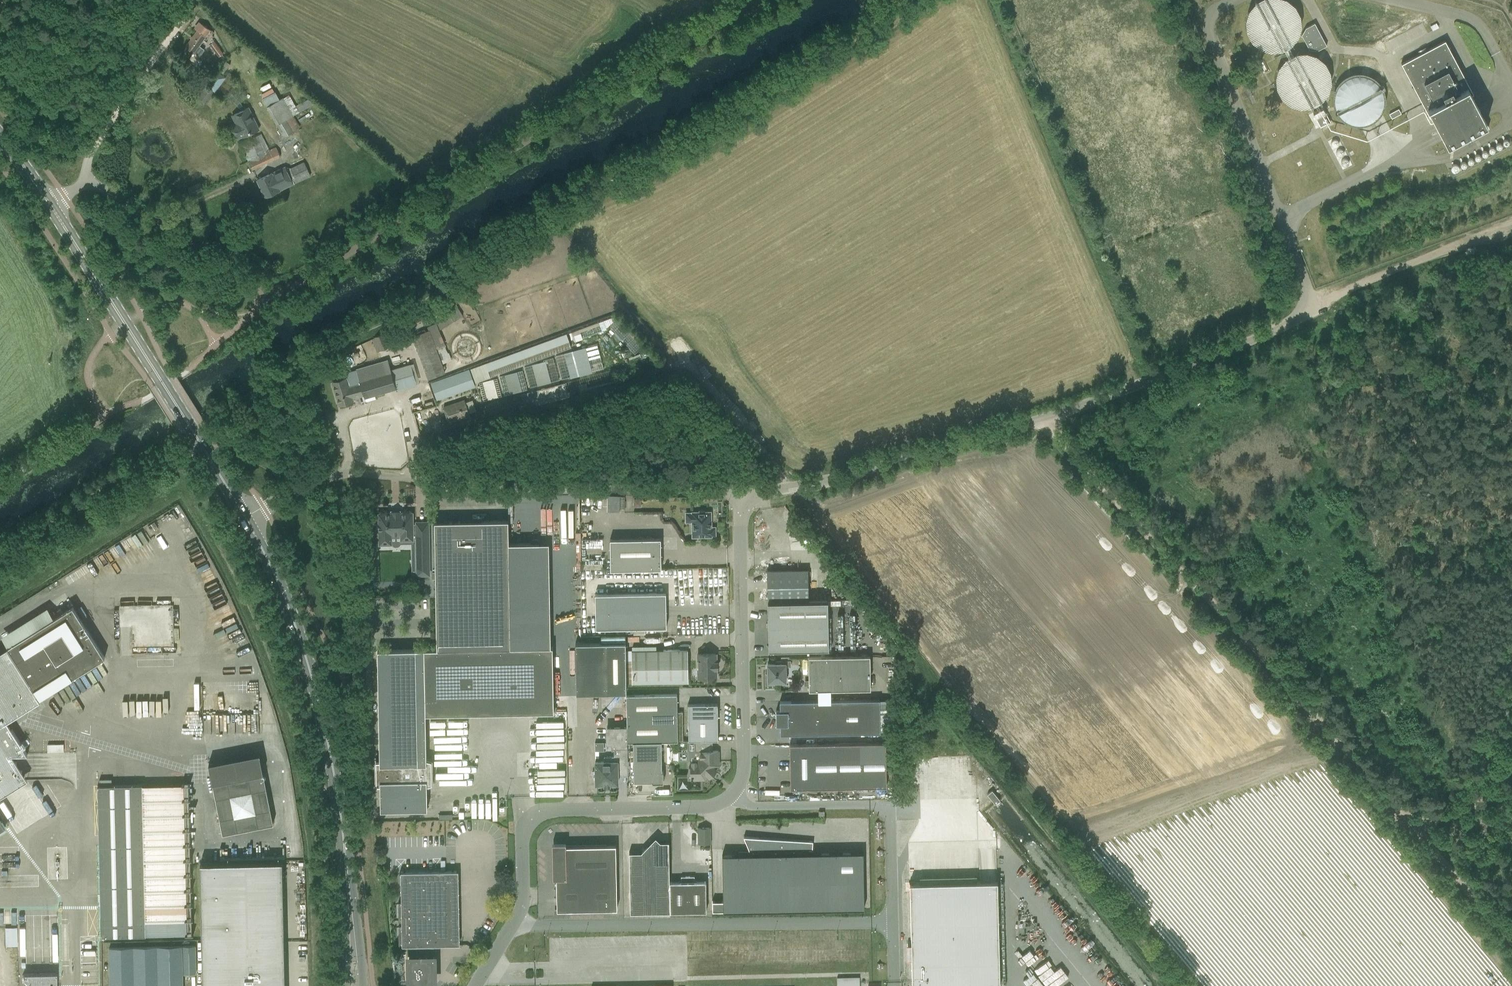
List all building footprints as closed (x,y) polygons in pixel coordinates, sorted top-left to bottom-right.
[(1300,23),(1299,17),(1297,11),(1294,6),(1291,2),(1288,0),(1257,0),(1256,1),(1252,4),(1249,8),(1246,13),(1245,18),(1245,23),(1245,27),(1247,33),(1250,39),(1253,43),(1258,46),(1262,49),(1267,50),(1272,50),(1278,50),(1282,49),(1287,46),(1291,43),(1295,39),(1298,33),(1299,28),(1300,23)] [(210,30),(207,28),(199,22),(195,28),(198,30),(186,46),(187,47),(183,51),(191,57),(194,53),(200,57),(204,50),(199,46),(208,32),(212,35),(214,32),(210,29),(210,30)] [(1318,50),(1326,45),(1314,23),(1305,27),(1301,35),(1309,50),(1318,50)] [(1488,127),(1474,101),(1471,95),(1473,94),(1445,40),(1401,63),(1429,117),(1431,116),(1448,148),(1464,140),(1461,133),(1469,129),(1472,135),(1488,127)] [(214,41),(210,45),(219,56),(223,53),(214,41)] [(1330,86),(1330,80),(1330,74),(1328,68),(1325,63),(1322,60),(1318,57),(1312,54),(1308,53),(1301,52),(1296,53),(1290,55),(1286,58),(1282,61),(1279,65),(1277,70),(1275,75),(1275,80),(1275,84),(1277,90),(1280,96),(1284,100),(1288,103),(1293,106),(1297,107),(1303,107),(1308,107),(1313,106),(1317,103),(1322,100),(1325,96),(1328,90),(1330,86)] [(215,92),(226,77),(216,70),(206,85),(215,92)] [(1384,105),(1385,99),(1384,94),(1382,88),(1380,83),(1376,80),(1373,77),(1367,75),(1363,73),(1357,73),(1352,74),(1346,76),(1342,78),(1339,81),(1336,85),(1333,90),(1332,95),(1332,100),(1332,104),(1334,110),(1336,115),(1340,119),(1344,122),(1349,124),(1353,126),(1358,126),(1363,126),(1368,124),(1372,122),(1377,119),(1380,115),(1383,109),(1384,105)] [(206,86),(198,95),(207,102),(215,92),(206,86)] [(276,93),(263,99),(284,137),(293,132),(292,131),(300,127),(293,115),(316,102),(311,97),(295,106),(289,94),(283,98),(283,97),(279,99),(276,93)] [(242,137),(259,129),(249,107),(232,115),(236,123),(231,125),(238,139),(242,136),(242,137)] [(1398,109),(1389,114),(1391,119),(1401,114),(1398,109)] [(269,150),(261,134),(240,144),(252,170),(281,157),(276,147),(269,150)] [(310,175),(304,162),(287,169),(285,166),(257,180),(265,197),(310,175)] [(191,195),(203,189),(200,182),(188,188),(191,195)] [(463,315),(457,307),(436,320),(438,323),(442,328),(463,315)] [(573,330),(576,340),(604,331),(601,321),(573,330)] [(429,330),(412,336),(428,379),(445,372),(442,364),(450,361),(438,330),(442,328),(438,323),(428,326),(429,330)] [(375,337),(375,338),(381,350),(390,346),(383,333),(375,337)] [(566,333),(470,368),(475,382),(571,347),(569,341),(566,333)] [(585,348),(565,353),(571,376),(591,371),(585,348)] [(360,382),(364,395),(364,398),(397,388),(396,388),(416,383),(410,364),(391,370),(388,360),(356,369),(360,382)] [(534,364),(532,364),(537,385),(539,385),(551,382),(545,360),(534,364)] [(437,400),(475,386),(469,369),(431,382),(437,400)] [(509,394),(518,392),(522,390),(517,371),(504,375),(509,394)] [(349,385),(347,377),(331,381),(338,406),(354,401),(353,398),(364,395),(360,382),(349,385)] [(498,397),(493,379),(482,382),(487,400),(498,397)] [(536,406),(567,397),(568,397),(565,383),(538,390),(539,396),(533,397),(536,406)] [(617,390),(617,389),(615,383),(587,390),(589,396),(617,390)] [(443,406),(449,422),(469,414),(464,399),(443,406)] [(692,512),(692,513),(686,513),(686,522),(692,522),(692,537),(711,536),(715,536),(715,527),(711,527),(711,512),(705,512),(704,510),(699,510),(698,512),(692,512)] [(379,524),(376,524),(377,533),(379,533),(379,544),(391,544),(391,536),(401,536),(401,540),(413,539),(413,538),(416,538),(417,575),(429,574),(428,522),(416,522),(416,525),(412,525),(412,513),(400,513),(400,511),(391,511),(391,513),(379,514),(379,524)] [(435,536),(436,639),(436,649),(377,650),(379,760),(376,761),(376,785),(380,785),(380,810),(427,809),(427,785),(432,784),(431,760),(426,759),(425,714),(457,713),(457,700),(462,700),(463,713),(554,712),(552,647),(510,647),(508,520),(482,521),(483,535),(435,536)] [(151,531),(158,527),(154,521),(148,525),(151,531)] [(483,535),(482,521),(434,522),(435,536),(483,535)] [(610,539),(610,569),(661,569),(660,538),(610,539)] [(808,570),(767,570),(768,601),(808,600),(808,570)] [(595,594),(596,628),(666,627),(666,593),(595,594)] [(828,600),(768,601),(768,649),(828,648),(828,600)] [(173,604),(120,604),(120,647),(131,647),(131,651),(121,651),(121,653),(142,653),(142,645),(173,645),(173,604)] [(54,618),(47,607),(2,636),(8,646),(0,651),(0,797),(27,779),(11,754),(27,753),(7,720),(41,699),(34,688),(66,667),(72,677),(105,657),(73,606),(54,618)] [(576,693),(626,692),(625,642),(575,643),(576,693)] [(632,683),(688,682),(687,649),(631,650),(632,683)] [(717,662),(716,662),(715,662),(715,653),(698,654),(699,678),(716,678),(716,668),(717,668),(717,662)] [(870,689),(870,656),(808,657),(809,690),(870,689)] [(767,664),(768,674),(765,674),(766,684),(774,684),(774,681),(786,681),(785,666),(790,666),(790,661),(776,661),(776,663),(767,664)] [(627,742),(633,742),(661,741),(683,741),(682,712),(677,712),(677,694),(626,695),(627,742)] [(788,718),(776,718),(776,725),(780,725),(780,734),(880,732),(880,700),(824,700),(825,717),(788,718)] [(825,717),(824,700),(780,701),(780,711),(776,711),(776,718),(788,718),(825,717)] [(712,740),(718,740),(717,716),(718,716),(718,705),(717,705),(717,704),(688,704),(689,740),(695,740),(695,741),(712,740)] [(627,746),(627,727),(615,727),(615,728),(613,728),(613,733),(607,733),(607,742),(612,742),(612,746),(627,746)] [(690,758),(690,761),(691,769),(689,769),(688,771),(688,773),(689,776),(691,776),(691,779),(705,779),(708,775),(710,776),(716,770),(715,768),(718,765),(718,751),(712,751),(712,740),(695,741),(695,755),(690,758)] [(661,741),(633,742),(634,782),(652,781),(652,783),(663,783),(663,771),(662,771),(661,741)] [(595,751),(604,751),(604,742),(595,742),(595,751)] [(886,787),(886,743),(790,744),(790,788),(886,787)] [(215,761),(227,832),(278,823),(266,752),(215,761)] [(627,772),(627,756),(604,757),(604,761),(595,761),(595,769),(593,770),(592,772),(592,775),(593,776),(595,778),(595,784),(618,783),(618,776),(620,776),(620,772),(627,772)] [(142,785),(142,784),(98,785),(101,936),(146,935),(187,934),(183,784),(142,785)] [(992,790),(987,794),(995,804),(1000,800),(992,790)] [(689,830),(683,830),(683,836),(696,836),(696,828),(696,823),(689,823),(689,830)] [(710,827),(698,828),(698,844),(710,844),(710,827)] [(798,850),(798,840),(744,837),(749,851),(754,851),(754,854),(722,854),(723,901),(712,901),(712,911),(864,909),(863,852),(809,853),(809,850),(798,850)] [(798,850),(809,850),(812,850),(813,841),(798,840),(798,850)] [(670,912),(669,882),(669,841),(651,842),(641,852),(629,852),(630,913),(670,912)] [(566,843),(552,843),(553,878),(556,878),(557,910),(567,910),(617,909),(616,845),(566,846),(566,843)] [(710,850),(696,850),(696,861),(696,863),(696,867),(710,867),(710,863),(710,850)] [(200,863),(203,985),(283,985),(283,963),(285,963),(283,861),(200,863)] [(401,902),(398,902),(398,921),(401,921),(401,925),(398,925),(399,945),(402,945),(411,945),(411,957),(409,957),(409,982),(434,982),(434,957),(431,957),(431,955),(432,955),(432,954),(432,953),(433,952),(433,951),(433,950),(432,949),(432,948),(431,947),(431,945),(455,945),(454,924),(457,924),(456,871),(423,871),(404,872),(400,872),(401,902)] [(669,882),(670,912),(706,911),(706,881),(694,881),(694,876),(681,876),(681,882),(669,882)] [(912,985),(999,985),(997,881),(910,883),(912,985)] [(7,945),(18,945),(18,926),(6,927),(7,945)] [(195,946),(109,948),(110,985),(183,985),(182,974),(196,973),(195,946)] [(1121,972),(1100,985),(1130,985),(1121,972)] [(23,973),(23,985),(56,985),(56,973),(23,973)] [(837,977),(837,985),(859,985),(859,977),(837,977)]
